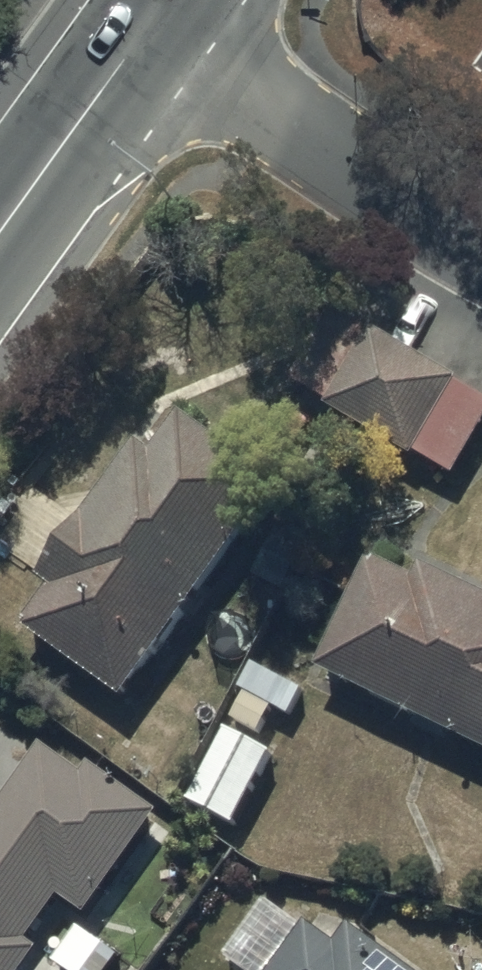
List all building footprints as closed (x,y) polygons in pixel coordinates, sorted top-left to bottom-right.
[(292,388),(329,410),(326,416),(414,468),(417,462),(454,484),(481,437),(481,404),(371,338),(370,340),(334,318),(292,388)] [(275,487),(181,424),(155,462),(136,449),(41,588),(53,597),(23,641),(124,710),(275,487)] [(318,681),(481,760),(481,593),(476,590),(472,597),(422,574),(416,586),(373,566),(318,681)] [(320,650),(275,626),(259,658),(304,682),(320,650)] [(305,696),(255,667),(239,695),(247,700),(232,725),(259,740),(275,714),(290,723),(305,696)] [(276,760),(231,735),(191,806),(235,832),(276,760)] [(39,958),(30,952),(65,904),(88,921),(159,825),(92,775),(85,784),(45,754),(0,815),(0,969),(30,969),(39,958)] [(351,933),(338,951),(308,929),(278,969),(402,969),(351,933)] [(54,969),(114,969),(119,962),(78,934),(54,969)]
